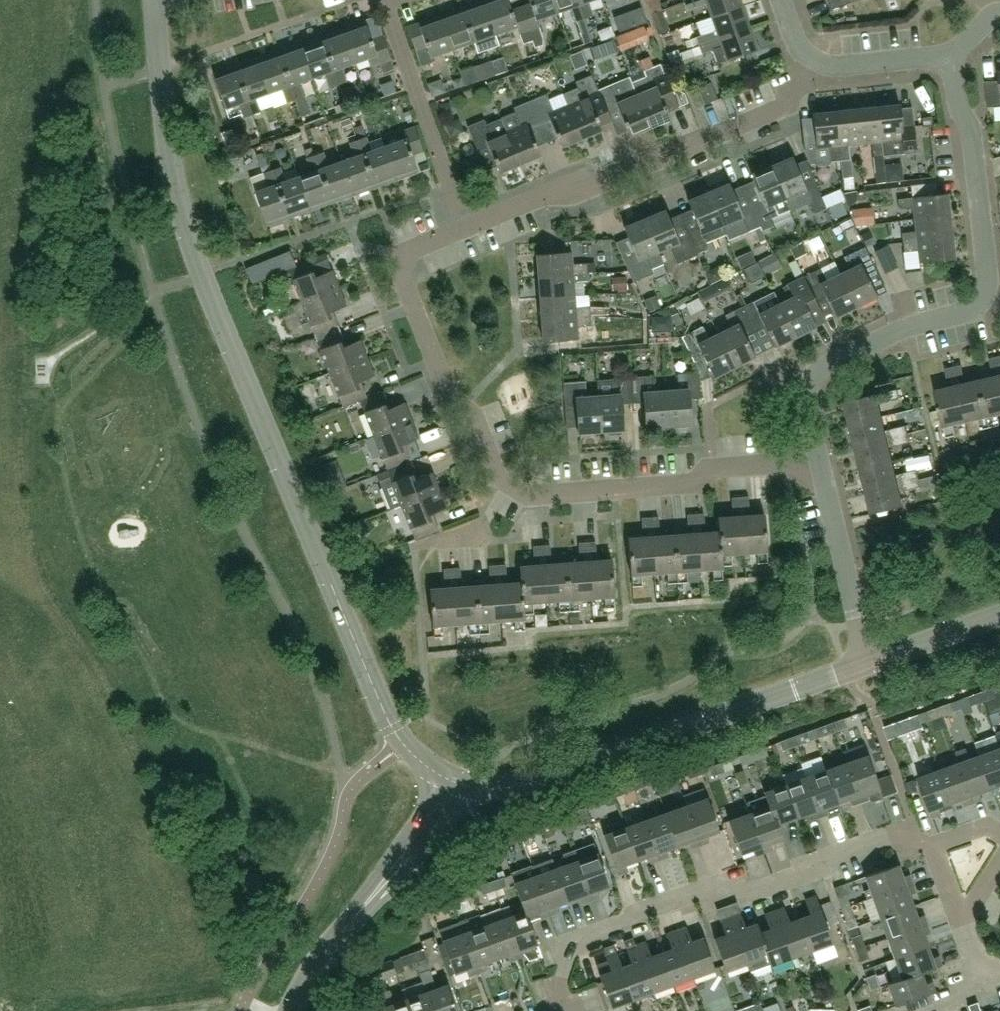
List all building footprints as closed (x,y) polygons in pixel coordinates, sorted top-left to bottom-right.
[(529,32),(520,8),(511,11),(507,0),(487,0),(483,2),(494,35),(516,27),(519,36),(529,32)] [(558,14),(553,0),(528,0),(529,4),(520,8),(529,32),(538,29),(536,22),(558,14)] [(577,0),(553,0),(558,14),(571,9),(575,22),(584,19),(577,0)] [(597,0),(577,0),(584,19),(591,17),(587,4),(597,0)] [(684,4),(687,13),(706,6),(711,19),(742,8),(739,0),(694,0),(684,4)] [(830,12),(863,0),(825,0),(830,12)] [(483,2),(461,9),(473,42),(477,54),(499,46),(494,35),(483,2)] [(742,8),(711,19),(716,32),(696,39),(699,47),(749,29),(742,8)] [(451,50),(473,42),(461,9),(440,17),(451,50)] [(431,58),(451,50),(440,17),(407,29),(421,68),(433,64),(431,58)] [(584,19),(577,22),(584,44),(592,42),(584,19)] [(365,22),(343,29),(355,63),(375,56),(378,64),(390,59),(382,36),(371,40),(365,22)] [(321,37),(338,84),(346,81),(341,68),(355,63),(343,29),(321,37)] [(623,47),(639,39),(634,29),(618,37),(623,47)] [(757,50),(749,29),(699,47),(702,55),(713,51),(718,64),(757,50)] [(300,44),(312,78),(325,73),(330,87),(338,84),(321,37),(300,44)] [(278,52),(295,99),(303,96),(298,83),(312,78),(300,44),(278,52)] [(257,59),(269,93),(283,88),(287,101),(295,99),(278,52),(257,59)] [(642,69),(655,64),(651,52),(638,57),(642,69)] [(242,65),(236,67),(252,114),(260,112),(259,109),(255,98),(269,93),(257,59),(242,65)] [(487,80),(494,77),(490,64),(482,66),(487,80)] [(487,80),(482,66),(474,69),(479,83),(487,80)] [(677,108),(669,90),(659,66),(642,73),(644,77),(630,83),(650,129),(670,120),(667,113),(677,108)] [(252,114),(236,67),(214,74),(226,108),(240,103),(245,117),(252,114)] [(611,122),(608,115),(602,101),(598,91),(592,76),(574,84),(577,90),(562,96),(566,107),(567,106),(582,140),(601,131),(599,127),(611,122)] [(985,83),(987,107),(999,106),(999,81),(985,83)] [(602,101),(608,115),(620,110),(631,137),(650,129),(630,83),(616,89),(614,84),(598,91),(602,101)] [(704,106),(717,100),(710,83),(697,88),(704,106)] [(582,140),(567,106),(566,107),(553,112),(545,95),(529,102),(540,127),(550,122),(561,148),(582,140)] [(514,113),(499,119),(519,166),(539,157),(528,131),(540,127),(529,102),(512,109),(514,113)] [(899,104),(877,107),(883,156),(917,152),(914,125),(902,126),(899,104)] [(679,109),(687,131),(700,127),(691,105),(679,109)] [(860,144),(872,143),(873,157),(883,156),(877,107),(856,109),(860,144)] [(851,161),(851,160),(849,146),(860,144),(856,109),(835,112),(841,162),(851,161)] [(813,115),(816,138),(804,139),(804,151),(810,166),(815,165),(818,167),(828,165),(831,163),(841,162),(835,112),(813,115)] [(499,174),(519,166),(499,119),(485,125),(484,121),(468,128),(478,152),(488,148),(499,174)] [(403,131),(405,138),(384,145),(396,180),(418,172),(412,154),(423,150),(415,127),(403,131)] [(396,180),(384,145),(370,150),(366,137),(358,140),(375,187),(396,180)] [(375,187),(358,140),(350,142),(354,156),(341,160),(353,194),(375,187)] [(353,194),(341,160),(327,165),(323,152),(315,155),(332,202),(353,194)] [(298,175),(310,209),(332,202),(315,155),(307,157),(312,171),(298,175)] [(792,158),(771,166),(786,200),(790,210),(810,202),(815,213),(826,208),(821,197),(814,179),(803,184),(795,164),(792,158)] [(786,200),(771,166),(750,175),(761,200),(750,205),(760,227),(761,231),(774,226),(771,219),(780,215),(779,215),(790,210),(786,200)] [(272,170),(289,217),(310,209),(298,175),(284,180),(280,167),(272,170)] [(250,177),(255,191),(267,224),(289,217),(272,170),(250,177)] [(749,232),(760,227),(750,205),(739,209),(729,184),(708,193),(722,226),(725,234),(728,240),(749,232)] [(722,226),(708,193),(705,194),(705,193),(701,191),(692,195),(690,199),(691,200),(688,201),(699,226),(688,231),(691,238),(697,253),(708,248),(706,242),(725,234),(722,226)] [(914,207),(915,219),(949,215),(946,193),(899,199),(900,208),(914,207)] [(833,219),(847,214),(842,201),(828,207),(833,219)] [(876,225),(876,207),(857,207),(856,225),(876,225)] [(644,219),(658,252),(671,247),(678,263),(698,255),(697,253),(691,238),(678,243),(664,210),(644,219)] [(904,242),(951,237),(949,215),(915,219),(916,231),(903,233),(904,242)] [(626,227),(624,227),(628,236),(638,260),(627,265),(634,282),(637,280),(654,273),(652,269),(663,264),(658,252),(644,219),(643,219),(637,217),(628,221),(626,227)] [(951,237),(904,242),(905,251),(919,250),(920,261),(953,257),(951,237)] [(875,252),(885,273),(898,267),(887,245),(875,252)] [(850,268),(840,273),(857,306),(877,296),(867,277),(878,271),(865,246),(844,257),(850,268)] [(538,275),(587,272),(587,262),(572,263),(572,251),(536,254),(538,275)] [(288,269),(301,302),(339,287),(332,269),(318,275),(312,259),(288,269)] [(797,281),(804,277),(796,260),(788,264),(797,281)] [(804,277),(817,302),(827,297),(837,316),(857,306),(840,273),(835,262),(814,272),(804,277)] [(587,272),(538,275),(539,297),(575,295),(574,283),(588,282),(587,272)] [(804,277),(797,281),(783,288),(788,299),(780,303),(796,336),(817,326),(816,325),(826,320),(817,302),(804,277)] [(708,300),(717,314),(743,300),(735,285),(708,300)] [(328,334),(340,329),(332,310),(346,305),(339,287),(301,302),(315,335),(326,332),(328,334)] [(796,336),(780,303),(774,291),(743,307),(756,332),(766,327),(776,347),(796,336)] [(575,295),(539,297),(541,319),(590,315),(590,306),(576,306),(575,295)] [(718,334),(734,367),(756,356),(746,337),(756,332),(743,307),(726,316),(732,327),(718,334)] [(590,315),(541,319),(542,341),(579,338),(578,326),(591,325),(590,315)] [(715,377),(734,367),(718,334),(709,339),(703,327),(683,338),(695,362),(705,357),(715,377)] [(315,335),(329,372),(366,357),(360,340),(346,345),(340,329),(328,334),(326,332),(315,335)] [(366,357),(329,372),(343,406),(365,397),(359,381),(374,375),(366,357)] [(999,368),(999,364),(998,357),(991,359),(994,369),(999,368)] [(954,367),(956,378),(964,376),(961,366),(954,367)] [(949,380),(956,378),(954,367),(947,369),(949,380)] [(701,398),(700,373),(678,374),(679,390),(666,391),(668,427),(677,426),(677,428),(680,431),(687,430),(689,428),(689,425),(691,425),(689,399),(701,398)] [(936,390),(945,427),(946,426),(949,437),(957,435),(955,425),(980,419),(982,428),(999,424),(999,422),(998,415),(999,415),(999,375),(936,390)] [(668,427),(666,391),(655,391),(654,376),(631,377),(633,403),(645,403),(646,428),(668,427)] [(622,434),(622,430),(624,429),(623,404),(633,403),(631,377),(598,380),(599,395),(601,431),(610,430),(610,435),(622,434)] [(601,431),(599,395),(589,396),(588,381),(564,383),(566,409),(577,408),(579,432),(601,431)] [(852,424),(883,417),(880,403),(899,399),(897,389),(846,401),(852,424)] [(360,401),(373,434),(411,419),(404,401),(390,406),(384,392),(360,401)] [(883,417),(852,424),(857,446),(907,434),(905,426),(886,430),(883,417)] [(411,419),(373,434),(387,468),(411,459),(404,443),(418,437),(411,419)] [(907,434),(857,446),(862,468),(892,461),(889,448),(909,443),(907,434)] [(892,461),(862,468),(867,490),(917,479),(915,470),(895,475),(892,461)] [(389,471),(377,475),(390,509),(401,504),(439,489),(432,472),(418,478),(412,462),(389,471)] [(917,479),(867,490),(872,513),(902,506),(899,492),(919,487),(917,479)] [(439,489),(401,504),(414,538),(439,529),(433,513),(446,508),(439,489)] [(748,497),(732,498),(733,510),(749,508),(748,497)] [(704,513),(687,515),(688,526),(705,524),(704,513)] [(766,551),(767,551),(765,515),(719,518),(720,532),(628,538),(630,576),(633,576),(633,587),(642,586),(641,575),(666,573),(667,583),(687,582),(686,572),(712,570),(713,580),(722,580),(721,569),(723,568),(723,566),(732,565),(731,554),(757,552),(757,563),(767,563),(766,551)] [(659,516),(642,518),(643,529),(660,528),(659,516)] [(596,542),(579,543),(580,554),(597,553),(596,542)] [(550,545),(533,546),(534,558),(551,556),(550,545)] [(613,597),(614,597),(611,559),(519,566),(520,582),(430,589),(434,637),(444,636),(443,626),(468,624),(469,635),(489,633),(488,622),(513,620),(514,631),(524,630),(523,618),(525,618),(524,614),(534,614),(533,602),(558,600),(559,612),(580,610),(579,600),(604,598),(604,609),(614,608),(613,597)] [(505,564),(489,566),(490,577),(506,576),(505,564)] [(459,568),(442,569),(443,580),(460,579),(459,568)] [(981,693),(984,702),(996,698),(993,689),(981,693)] [(984,702),(981,693),(969,697),(972,706),(984,702)] [(940,707),(943,716),(955,712),(952,703),(940,707)] [(943,716),(940,707),(928,711),(931,720),(943,716)] [(897,722),(901,733),(923,726),(919,714),(897,722)] [(844,718),(832,723),(835,731),(847,727),(844,718)] [(812,730),(815,738),(835,731),(832,723),(812,730)] [(812,730),(790,738),(793,746),(815,738),(812,730)] [(790,738),(780,741),(783,750),(793,746),(790,738)] [(766,756),(763,748),(751,752),(754,760),(766,756)] [(961,763),(975,802),(983,798),(981,793),(993,789),(982,756),(972,760),(968,748),(957,752),(961,763)] [(993,789),(999,786),(999,749),(982,756),(993,789)] [(742,764),(754,760),(751,752),(739,756),(742,764)] [(847,763),(861,801),(870,798),(874,801),(883,797),(883,798),(884,797),(884,796),(877,779),(868,755),(847,763)] [(800,763),(801,767),(820,816),(827,814),(828,817),(841,813),(838,804),(826,771),(820,756),(800,763)] [(675,775),(687,770),(684,762),(672,766),(675,775)] [(721,762),(709,767),(712,775),(724,771),(721,762)] [(852,804),(861,801),(847,763),(826,771),(838,804),(850,799),(852,804)] [(966,805),(975,802),(961,763),(941,771),(953,804),(964,800),(966,805)] [(663,779),(675,775),(672,766),(660,771),(663,779)] [(812,819),(820,816),(801,767),(781,774),(786,786),(798,818),(810,814),(812,819)] [(953,804),(941,771),(920,779),(933,817),(943,813),(941,808),(953,804)] [(891,774),(877,779),(884,796),(897,792),(891,774)] [(646,785),(643,777),(631,781),(634,789),(646,785)] [(623,794),(634,789),(631,781),(620,785),(623,794)] [(788,822),(798,818),(786,786),(765,793),(766,798),(770,807),(779,830),(780,830),(780,831),(781,831),(790,827),(788,822)] [(593,804),(600,802),(609,805),(617,802),(611,788),(590,796),(593,804)] [(686,806),(699,844),(709,840),(707,836),(719,831),(707,798),(686,806)] [(747,805),(750,815),(764,853),(774,849),(772,844),(785,839),(781,831),(780,831),(780,830),(779,830),(770,807),(766,798),(747,805)] [(665,814),(677,846),(689,842),(691,847),(699,844),(686,806),(665,814)] [(563,825),(574,821),(579,823),(591,819),(586,807),(560,817),(563,825)] [(646,821),(659,858),(668,855),(666,851),(677,846),(665,814),(646,821)] [(750,815),(730,822),(742,855),(754,851),(756,856),(764,853),(750,815)] [(563,825),(560,817),(540,824),(545,837),(554,835),(557,827),(563,825)] [(626,828),(637,861),(649,857),(650,862),(659,858),(646,821),(626,828)] [(523,839),(535,835),(532,827),(520,831),(523,839)] [(637,861),(626,828),(604,836),(618,873),(627,869),(626,865),(637,861)] [(523,839),(520,831),(498,839),(501,847),(523,839)] [(576,861),(590,900),(599,896),(597,891),(609,886),(594,844),(584,848),(572,852),(576,861)] [(566,865),(556,869),(567,901),(579,897),(581,903),(590,900),(576,861),(572,852),(563,855),(566,865)] [(552,859),(532,866),(550,914),(559,911),(557,905),(567,901),(556,869),(552,859)] [(872,897),(873,898),(911,884),(908,876),(903,877),(898,865),(865,877),(870,891),(864,894),(866,900),(872,897)] [(532,866),(511,874),(525,911),(527,917),(528,916),(530,921),(550,914),(532,866)] [(506,885),(503,877),(491,881),(494,890),(506,885)] [(483,894),(494,890),(491,881),(479,885),(483,894)] [(844,884),(834,888),(841,909),(850,906),(846,894),(848,893),(844,884)] [(915,893),(911,884),(873,898),(880,919),(914,906),(909,895),(915,893)] [(465,900),(462,891),(451,896),(454,904),(465,900)] [(442,908),(454,904),(451,896),(439,900),(442,908)] [(801,919),(813,951),(834,943),(816,896),(805,900),(811,915),(801,919)] [(736,904),(726,908),(747,963),(750,972),(771,964),(760,933),(761,933),(757,923),(745,928),(736,904)] [(850,906),(841,909),(845,921),(854,918),(850,906)] [(880,919),(888,939),(926,925),(923,916),(918,917),(914,906),(880,919)] [(726,971),(747,963),(726,908),(717,911),(725,935),(715,939),(726,971)] [(792,958),(813,951),(801,919),(790,923),(785,908),(775,911),(792,958)] [(518,957),(525,954),(530,960),(541,956),(542,957),(543,957),(530,921),(528,916),(527,917),(525,911),(504,919),(518,957)] [(770,930),(761,933),(760,933),(771,964),(772,966),(792,958),(775,911),(765,915),(770,930)] [(485,926),(496,960),(507,955),(509,960),(518,957),(504,919),(485,926)] [(895,959),(928,946),(924,935),(929,933),(926,925),(888,939),(895,959)] [(464,934),(477,972),(486,968),(485,964),(496,960),(485,926),(464,934)] [(677,931),(694,978),(715,970),(703,938),(692,942),(687,928),(677,931)] [(674,986),(694,978),(677,931),(667,935),(673,949),(663,953),(674,986)] [(443,942),(455,974),(467,970),(469,975),(477,972),(464,934),(443,942)] [(856,949),(865,946),(860,934),(852,937),(856,949)] [(633,1001),(653,993),(636,946),(634,939),(623,942),(631,963),(622,966),(622,967),(621,968),(633,1001)] [(674,986),(663,953),(652,957),(646,942),(636,946),(653,993),(674,986)] [(633,1001),(621,968),(622,967),(622,966),(614,944),(603,948),(608,961),(596,965),(600,974),(600,975),(613,1009),(633,1001)] [(865,946),(856,949),(860,961),(869,958),(865,946)] [(902,979),(922,973),(941,966),(937,956),(932,958),(928,946),(895,959),(902,978),(902,979)] [(427,957),(424,949),(412,953),(415,961),(427,957)] [(403,965),(415,961),(412,953),(400,957),(403,965)] [(374,981),(375,981),(396,974),(391,961),(370,968),(374,981)] [(426,992),(427,992),(434,1010),(458,1010),(448,984),(437,988),(431,969),(419,973),(426,992)] [(902,979),(902,978),(887,983),(895,1005),(935,991),(931,982),(927,984),(922,973),(902,979)] [(870,990),(879,987),(874,974),(866,977),(870,990)] [(407,999),(396,1003),(391,990),(378,995),(383,1009),(386,1008),(387,1010),(411,1010),(407,999)] [(483,991),(464,995),(467,1010),(487,1010),(483,991)] [(407,999),(411,1010),(434,1010),(427,992),(426,992),(407,999)] [(978,1003),(968,1006),(970,1010),(981,1010),(978,1003)]
